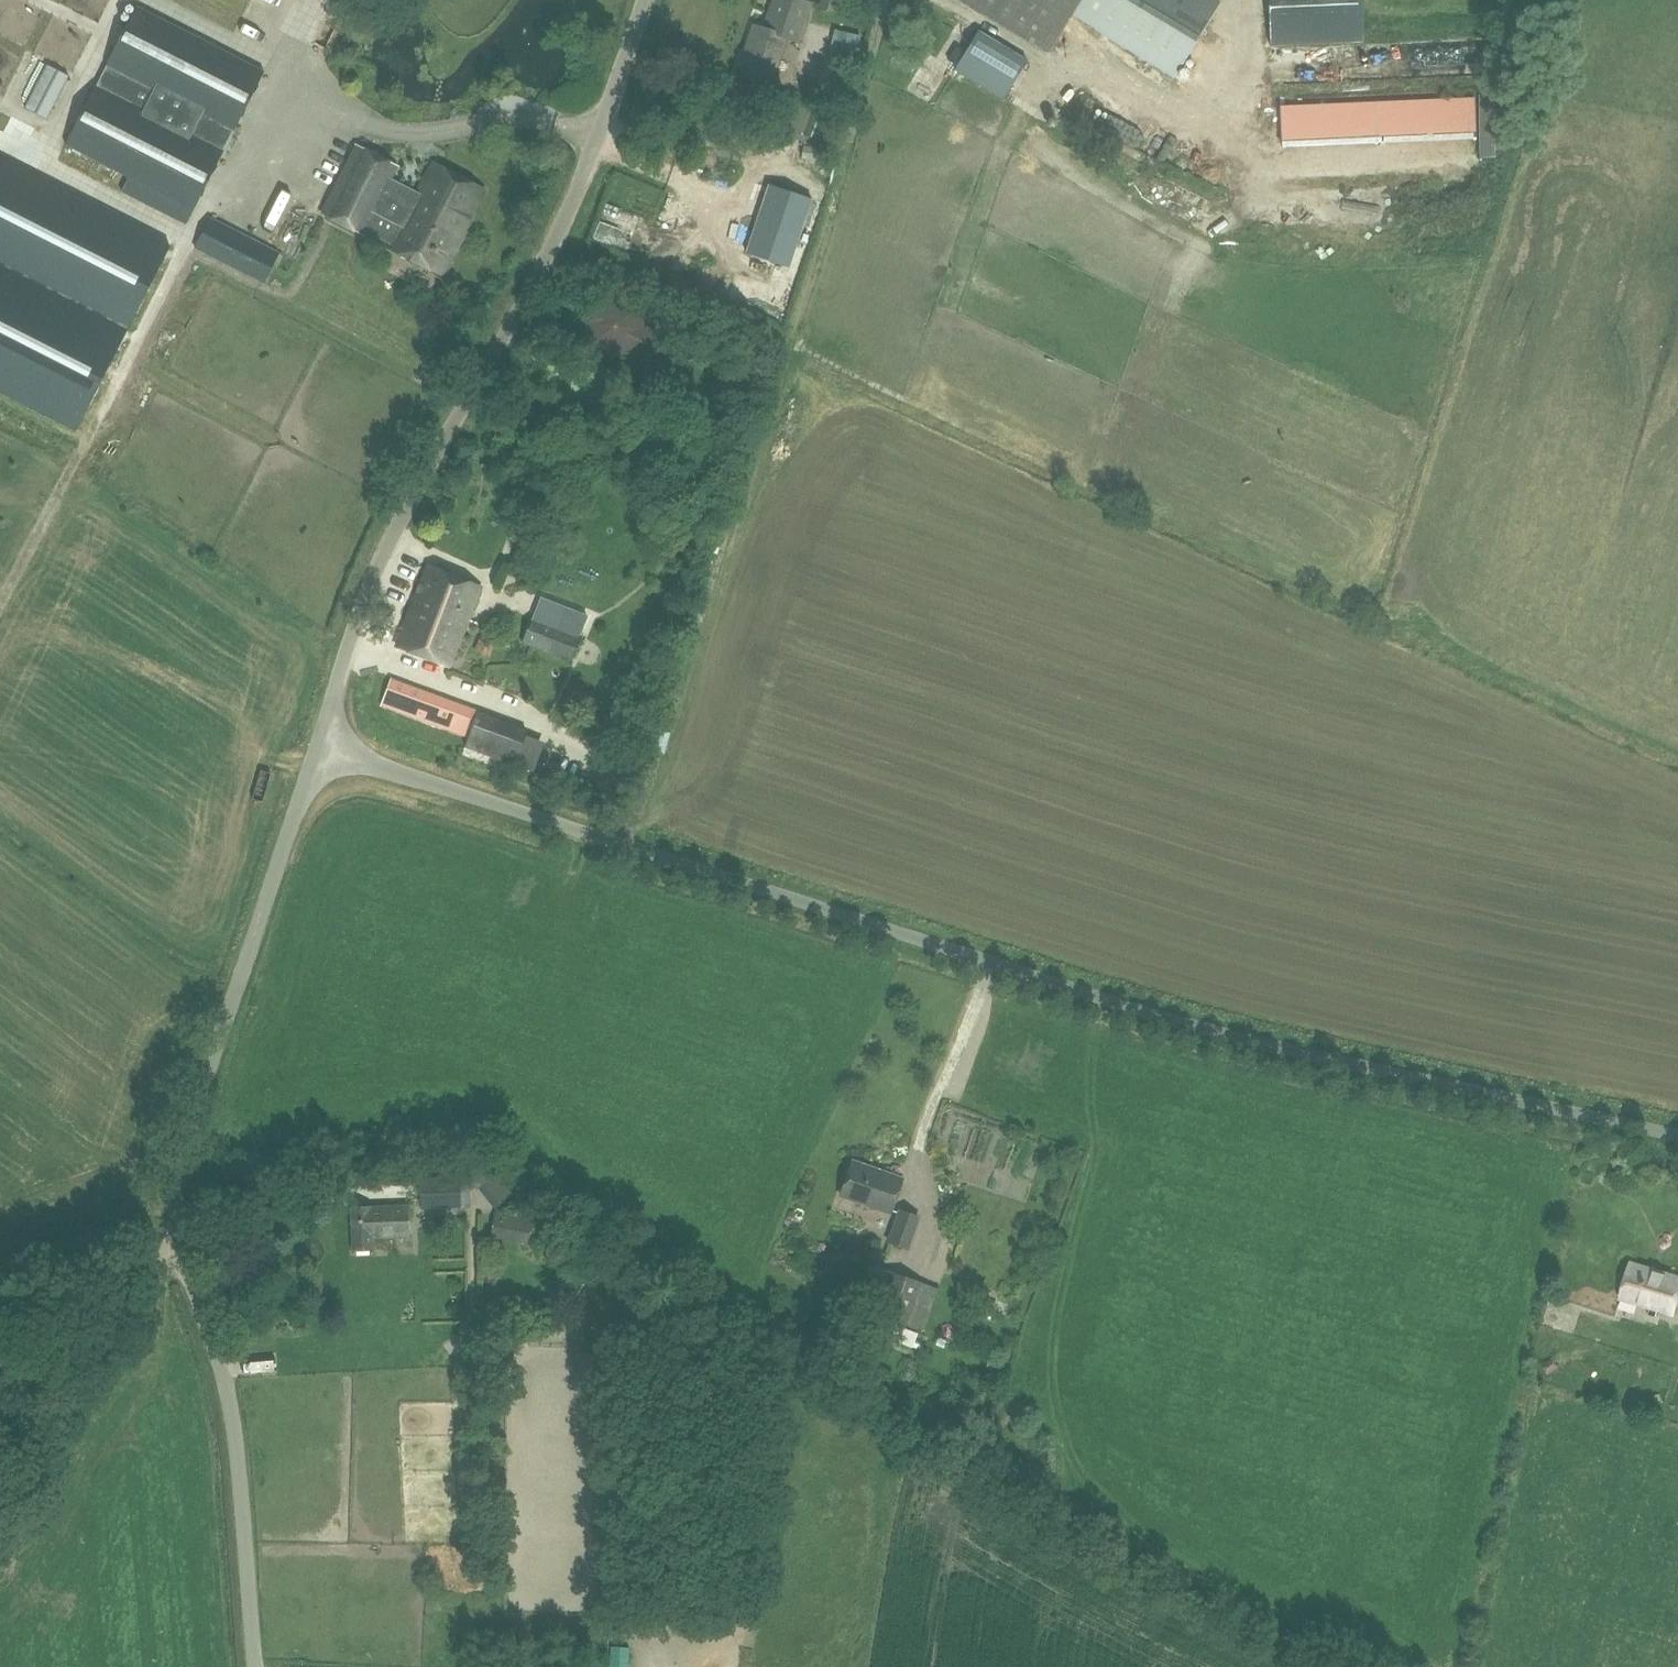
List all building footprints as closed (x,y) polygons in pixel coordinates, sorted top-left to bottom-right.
[(769,85),(786,37),(797,41),(810,3),(801,0),(771,0),(762,28),(752,24),(735,73),(769,85)] [(844,1),(840,0),(827,0),(821,17),(836,22),(844,1)] [(1071,15),(1104,35),(1098,47),(1167,89),(1220,1),(1218,0),(959,0),(1048,53),(1071,15)] [(1363,42),(1362,25),(1395,23),(1394,0),(1268,0),(1270,47),(1363,42)] [(264,71),(137,5),(106,64),(107,64),(96,85),(95,85),(65,144),(128,176),(120,193),(184,225),(223,150),(233,130),(264,71)] [(954,70),(1003,99),(1027,59),(978,30),(954,70)] [(69,76),(47,65),(25,108),(47,119),(69,76)] [(1475,128),(1474,97),(1279,106),(1280,136),(1475,128)] [(432,163),(416,192),(409,189),(409,184),(403,181),(399,184),(392,180),(399,167),(354,145),(320,212),(362,234),(364,231),(389,244),(388,246),(443,275),(466,230),(464,229),(484,190),(432,163)] [(170,247),(0,160),(0,392),(75,431),(170,247)] [(768,184),(745,253),(789,268),(812,199),(768,184)] [(194,248),(264,283),(279,252),(209,218),(194,248)] [(588,324),(593,344),(611,354),(629,349),(643,356),(653,353),(658,344),(655,335),(641,327),(636,310),(617,299),(598,305),(588,324)] [(676,491),(670,498),(679,504),(682,499),(690,498),(693,494),(687,487),(680,494),(676,491)] [(448,665),(479,585),(452,575),(428,565),(412,604),(396,645),(448,665)] [(586,619),(590,600),(548,590),(544,609),(586,619)] [(521,643),(571,662),(581,636),(539,620),(531,617),(521,643)] [(489,657),(501,625),(487,620),(479,640),(478,639),(473,652),(489,657)] [(468,736),(474,721),(477,711),(437,697),(390,680),(381,704),(468,736)] [(650,699),(663,702),(666,694),(652,690),(650,699)] [(616,714),(622,715),(626,711),(625,705),(619,697),(609,707),(616,714)] [(642,711),(639,712),(637,725),(648,726),(651,712),(642,711)] [(519,750),(517,748),(518,747),(482,734),(485,725),(474,721),(468,736),(466,744),(464,747),(472,750),(473,747),(513,761),(513,759),(515,759),(519,750)] [(628,733),(608,723),(603,732),(624,742),(628,733)] [(291,1146),(279,1148),(281,1161),(293,1159),(291,1146)] [(419,1177),(421,1208),(460,1207),(460,1181),(478,1185),(482,1169),(459,1163),(459,1161),(438,1161),(438,1176),(419,1177)] [(839,1195),(888,1212),(900,1177),(851,1161),(839,1195)] [(481,1185),(496,1206),(518,1206),(496,1174),(481,1185)] [(407,1235),(406,1205),(351,1207),(353,1250),(373,1249),(372,1237),(407,1235)] [(908,1250),(920,1216),(898,1209),(886,1243),(908,1250)] [(491,1237),(523,1240),(526,1216),(494,1213),(491,1237)] [(1619,1297),(1672,1313),(1677,1292),(1677,1278),(1630,1263),(1619,1297)] [(922,1282),(874,1266),(865,1292),(880,1297),(874,1315),(907,1326),(922,1282)] [(568,1297),(568,1281),(558,1281),(558,1297),(568,1297)] [(993,1317),(998,1303),(984,1299),(979,1313),(993,1317)] [(875,1333),(911,1348),(912,1346),(928,1352),(932,1342),(880,1320),(875,1333)] [(1546,1376),(1558,1368),(1552,1358),(1539,1366),(1546,1376)] [(715,1469),(714,1491),(725,1491),(726,1470),(715,1469)]
